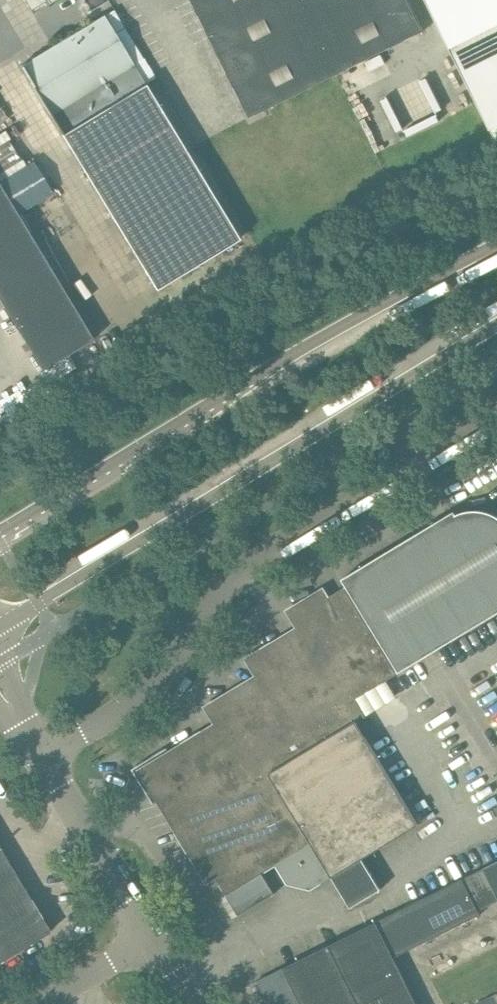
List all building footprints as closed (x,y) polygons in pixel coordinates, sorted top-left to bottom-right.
[(32,10),(44,3),(45,5),(53,0),(26,0),(32,10)] [(251,116),(424,30),(409,0),(193,0),(251,116)] [(496,147),(496,0),(426,0),(496,147)] [(104,15),(52,46),(20,65),(62,133),(145,83),(104,15)] [(238,239),(145,83),(62,133),(62,135),(61,136),(154,290),(238,239)] [(0,184),(0,300),(42,370),(94,339),(0,184)] [(153,773),(164,790),(155,795),(208,881),(216,877),(227,895),(239,915),(275,893),(263,873),(277,864),(289,882),(311,887),(331,875),(351,907),(381,889),(362,858),(419,824),(357,722),(365,717),(355,699),(496,613),(496,515),(490,512),(483,510),(475,510),(468,511),(460,513),(454,516),(438,525),(436,522),(344,577),(343,578),(347,585),(328,597),(323,589),(288,610),(299,627),(247,658),(258,676),(206,706),(217,724),(165,755),(170,763),(153,773)] [(51,930),(0,847),(0,961),(51,930)] [(485,869),(496,894),(496,863),(485,869)] [(485,869),(375,922),(393,958),(481,914),(480,910),(496,901),(496,894),(485,869)] [(491,921),(419,957),(430,979),(496,946),(496,933),(491,921)] [(257,980),(269,1003),(415,1003),(393,958),(381,934),(375,922),(329,945),(257,980)]
